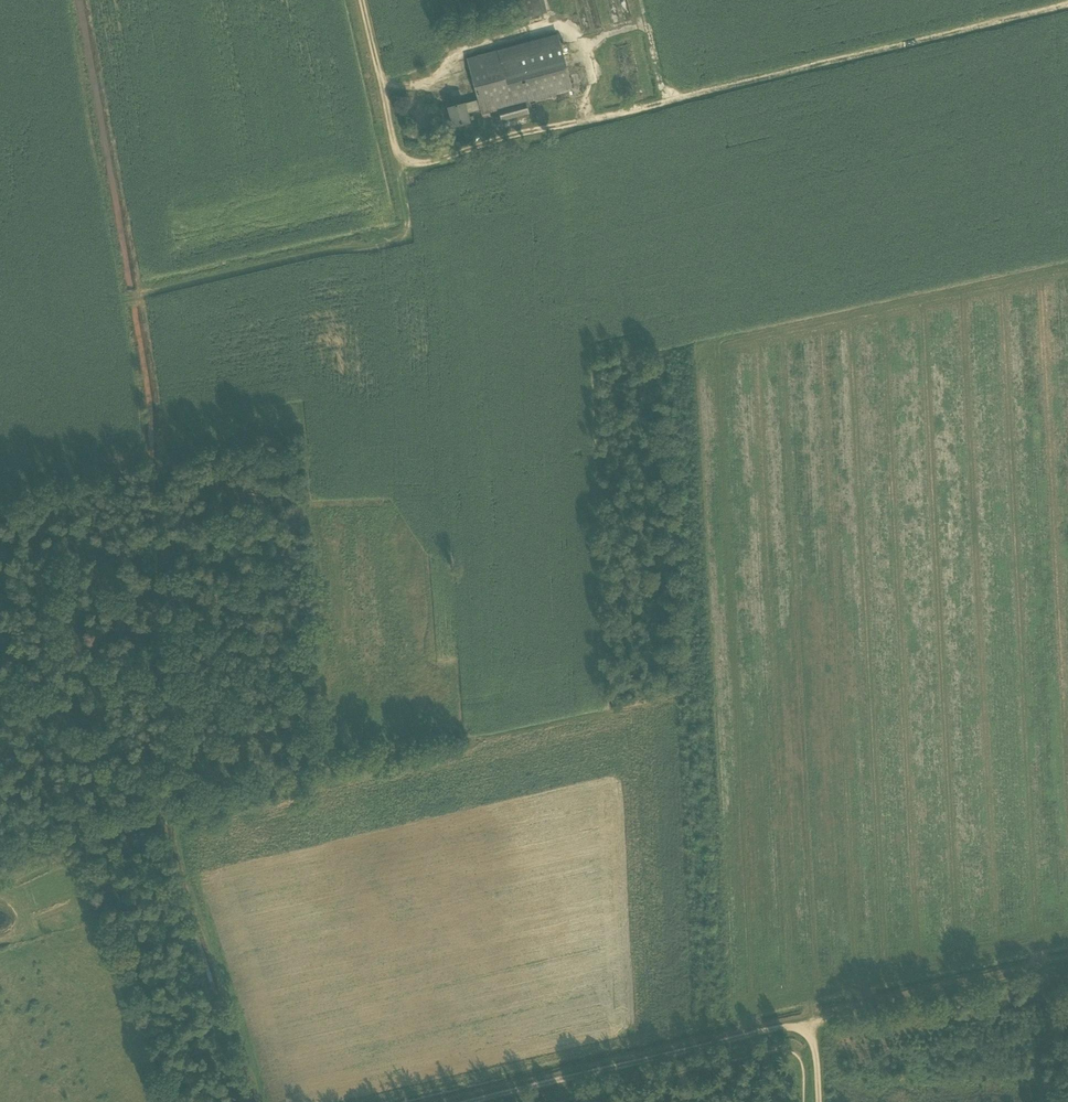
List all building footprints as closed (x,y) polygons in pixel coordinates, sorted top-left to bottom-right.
[(544,0),(523,0),(527,17),(547,12),(544,0)] [(572,88),(560,45),(557,35),(467,59),(478,99),(478,100),(480,109),(482,114),(498,109),(501,121),(529,114),(526,101),(572,88)] [(465,104),(464,103),(448,107),(454,126),(469,122),(467,113),(480,109),(478,100),(465,104)] [(220,583),(218,593),(233,596),(236,587),(220,583)]
